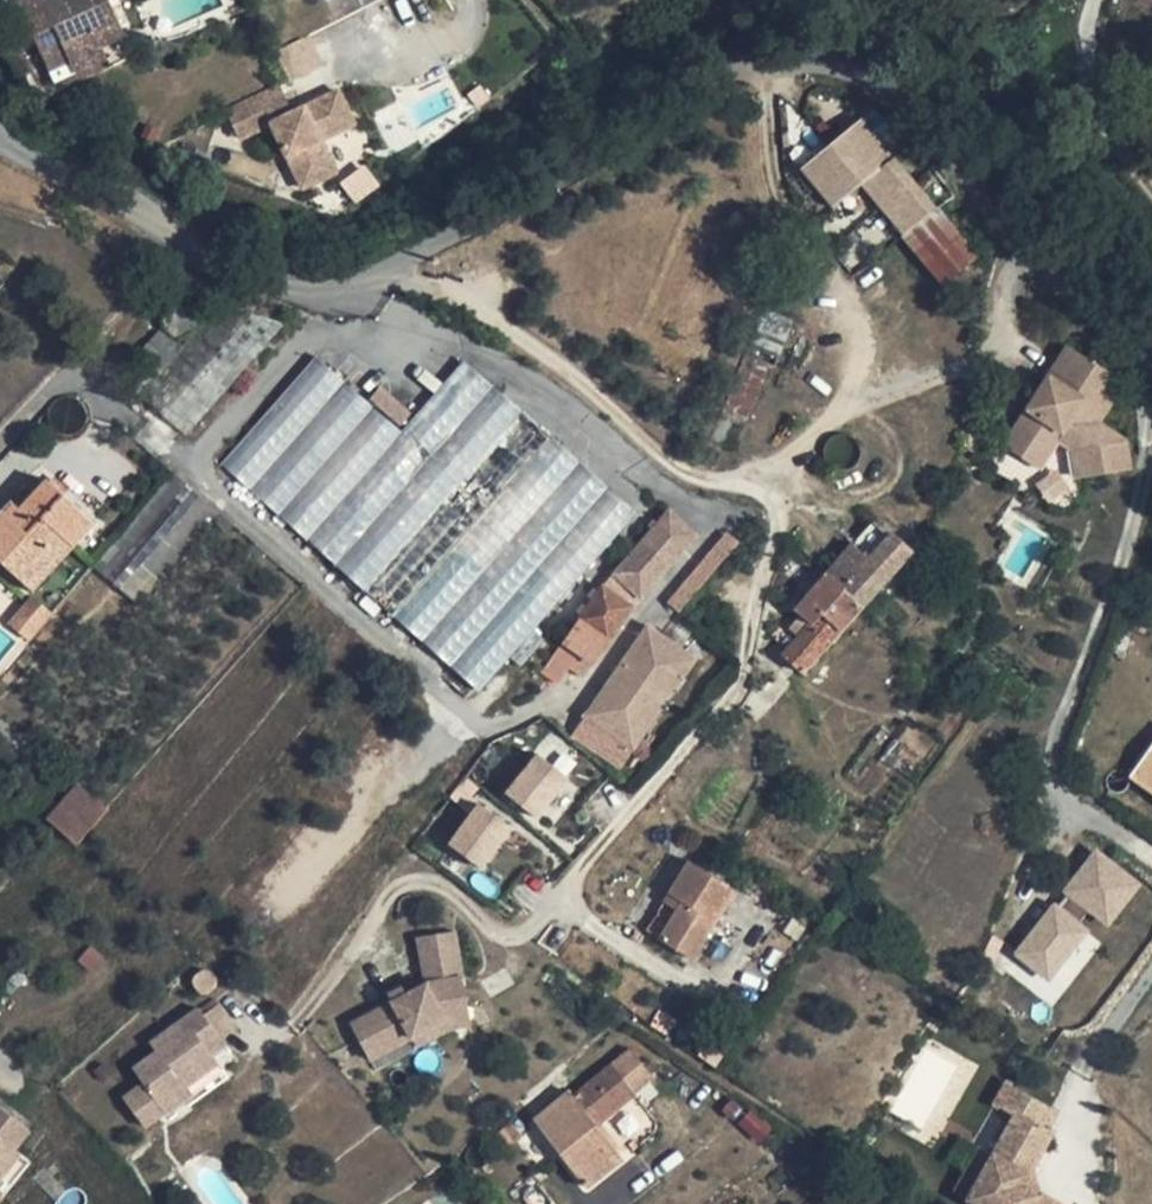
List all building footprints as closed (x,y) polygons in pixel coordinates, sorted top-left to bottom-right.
[(111,0),(69,0),(48,10),(45,3),(43,0),(29,0),(18,5),(52,75),(71,65),(77,76),(108,61),(102,50),(95,35),(122,22),(111,0)] [(45,3),(48,10),(69,0),(51,0),(45,3)] [(129,37),(122,22),(95,35),(102,50),(129,37)] [(293,78),(320,63),(306,37),(278,53),(293,78)] [(277,85),(226,112),(240,139),(268,124),(305,194),(345,173),(330,144),(361,127),(352,110),(350,97),(337,90),(291,112),(286,102),(277,85)] [(977,257),(861,118),(831,143),(801,169),(835,211),(845,203),(863,188),(872,197),(945,284),(977,257)] [(351,200),(378,189),(368,167),(342,178),(351,200)] [(220,306),(182,349),(160,374),(141,395),(187,435),(285,323),(220,306)] [(795,321),(763,308),(722,413),(748,423),(769,368),(775,370),(795,321)] [(160,374),(182,349),(162,332),(141,356),(147,362),(160,374)] [(1004,448),(1040,471),(1059,442),(1075,453),(1079,482),(1132,473),(1127,445),(1098,427),(1125,384),(1070,348),(1004,448)] [(403,431),(317,357),(221,464),(308,540),(480,691),(637,513),(553,440),(465,361),(403,431)] [(371,399),(400,424),(410,411),(382,387),(371,399)] [(723,445),(711,440),(702,460),(713,466),(723,445)] [(221,512),(175,473),(114,544),(75,589),(123,627),(213,520),(221,512)] [(47,480),(18,510),(11,518),(2,511),(0,513),(0,561),(21,581),(61,537),(73,548),(95,524),(63,494),(47,480)] [(18,510),(10,502),(2,511),(11,518),(18,510)] [(234,523),(221,512),(213,520),(226,532),(234,523)] [(697,535),(671,512),(616,574),(643,598),(697,535)] [(725,532),(667,601),(680,612),(738,543),(725,532)] [(829,573),(862,607),(913,552),(893,534),(870,558),(854,545),(851,546),(849,547),(829,573)] [(73,548),(61,537),(21,581),(33,592),(73,548)] [(840,632),(862,607),(829,573),(795,611),(812,624),(784,655),(804,673),(840,632)] [(643,598),(616,574),(604,587),(633,607),(643,598)] [(633,607),(604,587),(565,641),(543,673),(559,684),(566,675),(581,654),(595,662),(631,610),(633,607)] [(51,618),(35,603),(13,627),(29,642),(51,618)] [(699,661),(650,627),(589,717),(638,751),(699,661)] [(1131,776),(1151,791),(1151,746),(1131,776)] [(571,778),(537,752),(506,792),(540,818),(571,778)] [(107,808),(79,784),(48,820),(76,844),(107,808)] [(516,830),(481,804),(451,845),(487,870),(516,830)] [(1097,846),(1063,891),(1084,909),(1116,929),(1149,884),(1097,846)] [(736,890),(690,861),(670,894),(683,902),(678,910),(665,901),(648,931),(660,938),(661,939),(660,940),(693,960),(736,890)] [(683,902),(670,894),(665,901),(678,910),(683,902)] [(1084,909),(1067,896),(1061,904),(1055,900),(1012,954),(1051,984),(1091,934),(1074,921),(1084,909)] [(393,1004),(354,1025),(372,1060),(410,1041),(449,1020),(448,1005),(468,1002),(456,932),(421,937),(429,985),(419,991),(406,997),(402,988),(389,995),(393,1004)] [(210,972),(207,971),(203,972),(201,974),(196,977),(195,981),(195,984),(201,993),(204,994),(207,993),(211,990),(214,988),(216,983),(216,980),(210,972)] [(414,982),(402,988),(406,997),(419,991),(414,982)] [(410,1041),(418,1056),(472,1028),(468,1002),(448,1005),(449,1020),(410,1041)] [(237,1028),(219,1004),(205,1015),(222,1038),(237,1028)] [(205,1015),(200,1009),(152,1044),(158,1052),(134,1070),(143,1082),(167,1114),(192,1095),(186,1087),(218,1063),(212,1055),(227,1044),(222,1038),(205,1015)] [(630,1052),(613,1066),(626,1080),(633,1090),(651,1077),(630,1052)] [(626,1080),(613,1066),(575,1097),(583,1111),(595,1126),(636,1094),(633,1090),(626,1080)] [(1006,1075),(990,1104),(1011,1116),(964,1202),(967,1203),(1060,1203),(1049,1198),(1038,1175),(1060,1134),(1055,1131),(1067,1109),(1006,1075)] [(167,1114),(143,1082),(120,1098),(145,1131),(167,1114)] [(583,1111),(569,1094),(533,1123),(589,1191),(624,1161),(595,1126),(583,1111)] [(22,1155),(15,1149),(30,1131),(0,1107),(0,1182),(22,1155)] [(821,1196),(808,1203),(827,1203),(821,1196)]
